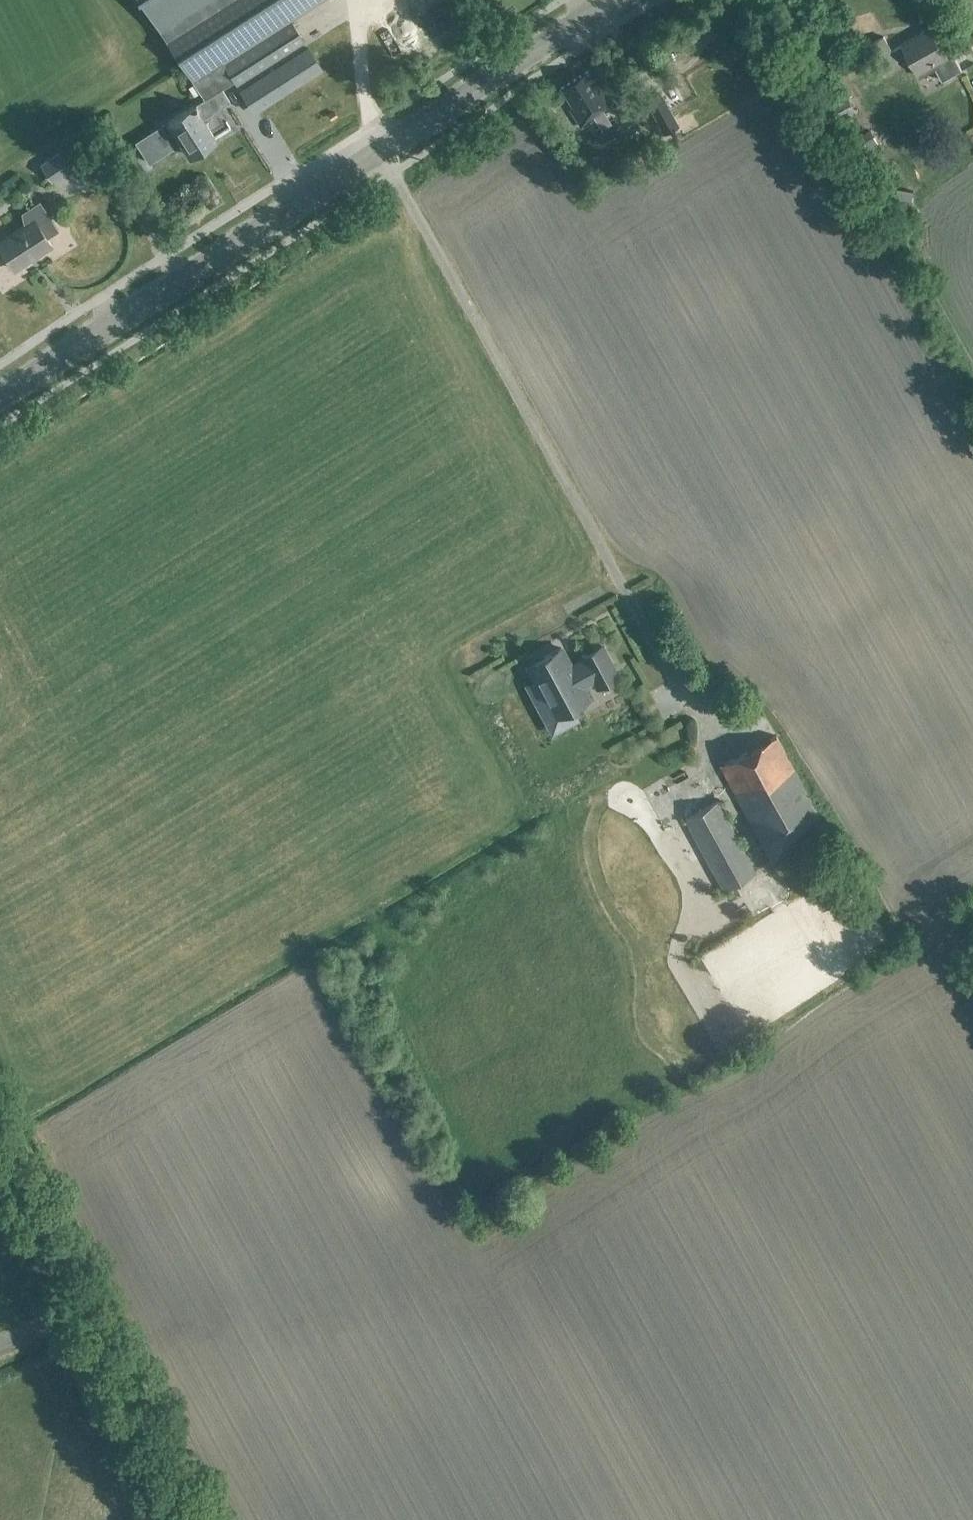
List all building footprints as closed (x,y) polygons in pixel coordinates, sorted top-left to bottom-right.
[(193,82),(194,82),(195,83),(200,91),(205,99),(194,106),(193,105),(161,126),(175,147),(181,143),(189,156),(215,139),(202,119),(230,101),(221,88),(234,81),(236,84),(303,41),(290,20),(322,0),(141,0),(193,82)] [(884,36),(871,43),(885,68),(898,61),(897,59),(907,53),(920,77),(936,68),(943,80),(963,69),(953,53),(947,56),(931,27),(901,43),(902,45),(892,50),(884,36)] [(302,48),(285,59),(262,74),(270,86),(310,60),(302,48)] [(586,70),(560,87),(573,107),(570,109),(581,126),(594,117),(601,127),(595,131),(601,141),(618,131),(612,121),(609,123),(602,112),(609,107),(586,70)] [(646,101),(660,127),(674,119),(661,94),(646,101)] [(856,113),(847,96),(833,103),(841,121),(856,113)] [(80,166),(67,147),(40,165),(53,184),(80,166)] [(23,226),(0,241),(0,248),(13,269),(51,245),(47,238),(59,231),(40,201),(21,213),(23,226)] [(560,648),(527,666),(555,716),(590,697),(585,687),(594,682),(597,687),(617,676),(601,645),(580,656),(583,661),(571,667),(560,648)] [(772,862),(826,831),(776,735),(719,765),(772,862)] [(723,890),(755,872),(717,801),(685,819),(723,890)]
